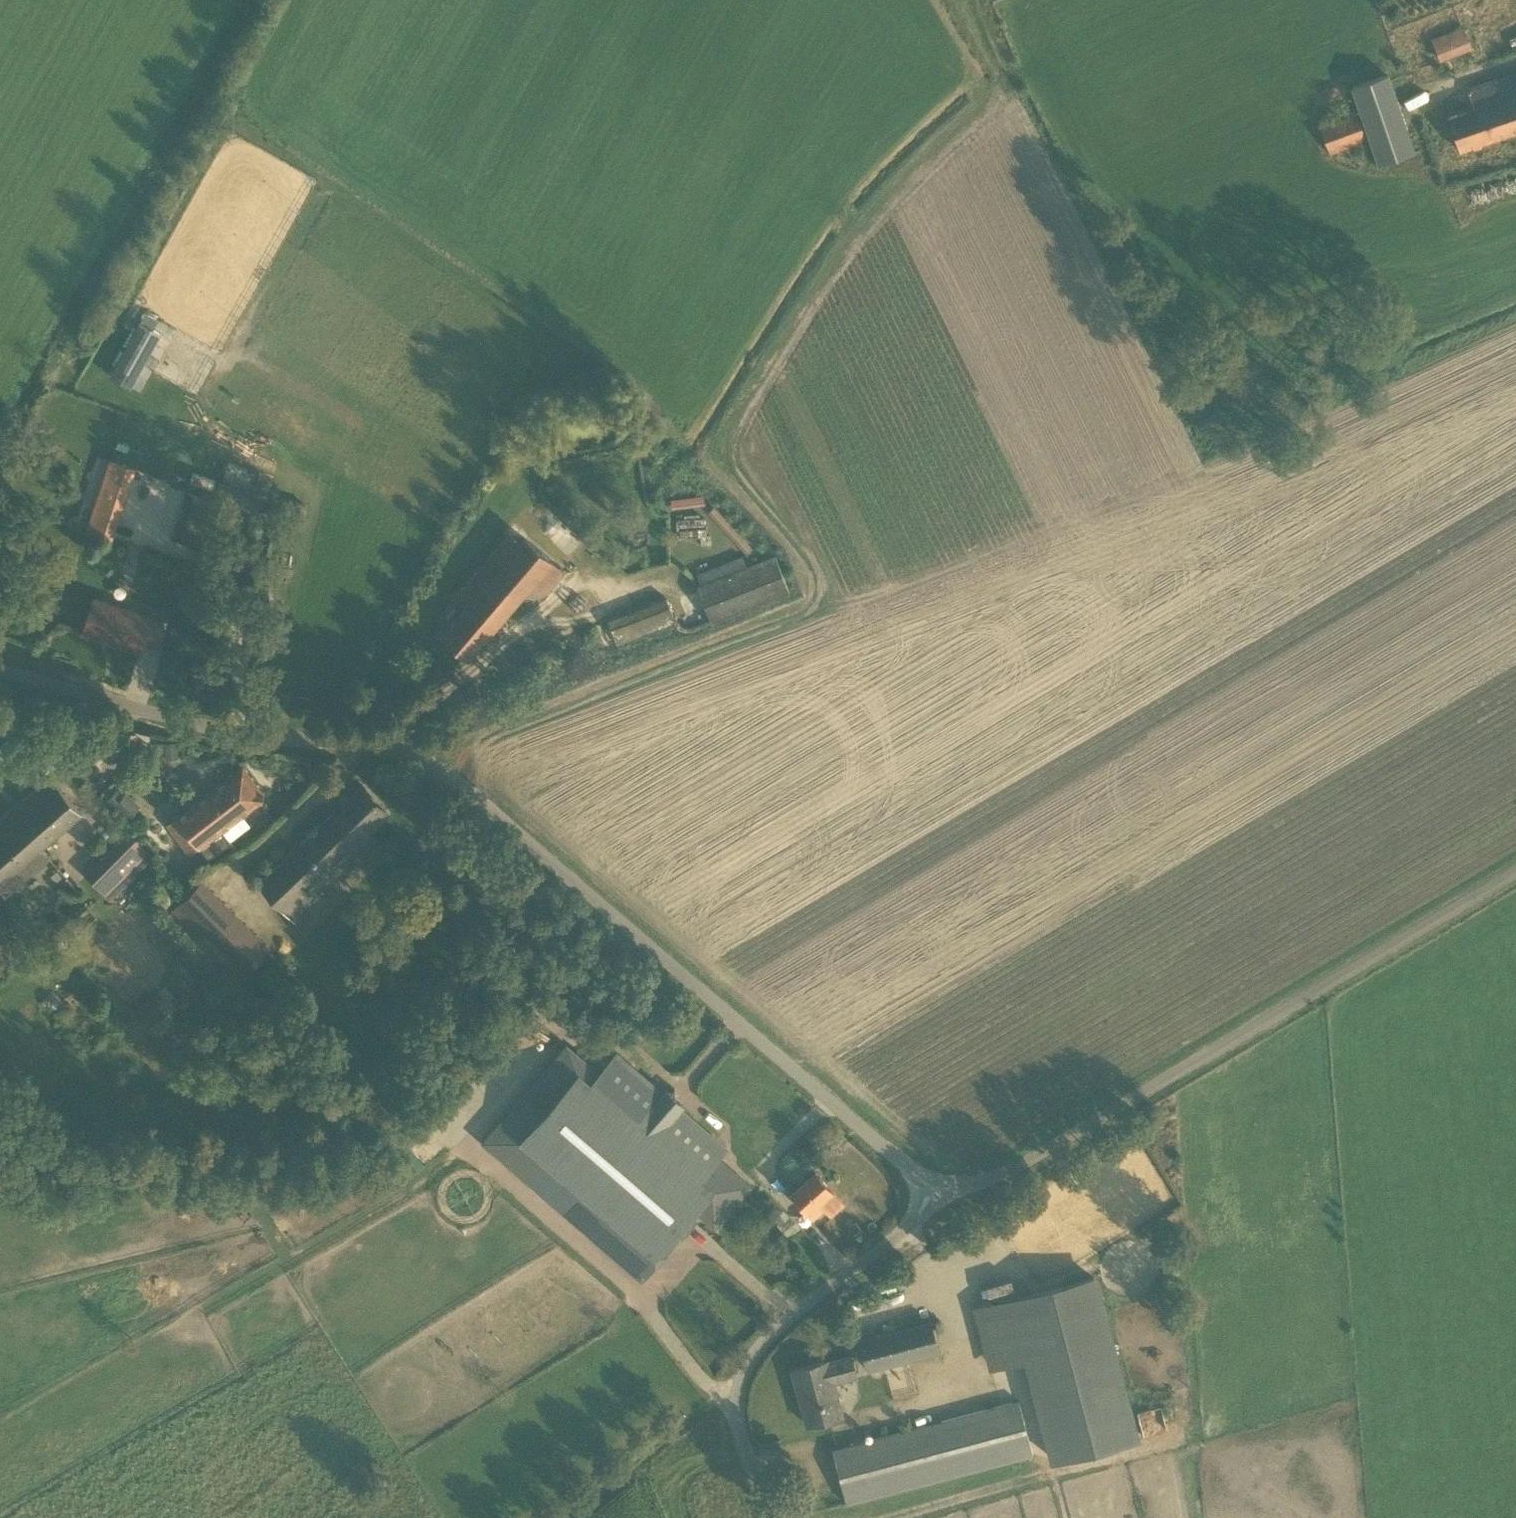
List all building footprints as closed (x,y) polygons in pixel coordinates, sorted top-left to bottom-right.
[(1441,61),(1473,48),(1463,24),(1431,38),(1441,61)] [(1390,69),(1353,82),(1381,160),(1417,147),(1390,69)] [(1469,88),(1475,107),(1448,116),(1459,149),(1515,130),(1515,71),(1469,88)] [(1330,154),(1367,139),(1357,111),(1319,125),(1330,154)] [(137,323),(115,366),(145,381),(167,338),(137,323)] [(111,536),(134,467),(110,459),(87,528),(111,536)] [(197,540),(212,499),(187,490),(173,532),(197,540)] [(520,543),(508,532),(454,596),(466,606),(442,634),(469,657),(536,578),(548,588),(564,570),(525,537),(520,543)] [(741,555),(738,547),(725,552),(728,560),(697,572),(701,582),(696,584),(711,621),(789,591),(774,553),(758,560),(754,550),(741,555)] [(615,638),(673,615),(666,596),(607,619),(615,638)] [(149,617),(93,599),(83,630),(141,649),(143,641),(158,646),(166,619),(150,614),(149,617)] [(178,738),(164,739),(165,746),(165,756),(179,755),(178,738)] [(236,818),(263,797),(264,791),(244,764),(213,788),(236,818)] [(51,857),(43,848),(80,812),(50,776),(0,818),(0,887),(8,896),(51,857)] [(387,813),(389,812),(363,783),(361,785),(362,785),(256,880),(293,916),(319,893),(315,889),(374,836),(368,829),(387,813)] [(107,798),(128,817),(140,803),(126,791),(124,794),(117,787),(107,798)] [(209,859),(232,841),(222,829),(236,818),(213,788),(175,816),(176,817),(199,847),(209,859)] [(149,859),(145,854),(150,849),(129,828),(84,872),(110,898),(149,859)] [(271,947),(202,879),(186,894),(169,910),(197,939),(203,932),(245,974),(271,947)] [(605,1212),(588,1232),(642,1279),(660,1258),(656,1254),(676,1231),(680,1234),(696,1216),(692,1212),(695,1209),(715,1226),(750,1185),(718,1157),(727,1148),(681,1108),(684,1105),(665,1089),(662,1092),(616,1052),(599,1072),(567,1044),(549,1065),(570,1082),(520,1139),(605,1212)] [(830,1212),(843,1201),(816,1171),(792,1192),(812,1215),(824,1205),(830,1212)] [(976,1306),(993,1368),(1024,1360),(1051,1462),(1138,1439),(1094,1275),(976,1306)] [(868,1369),(938,1351),(930,1320),(860,1338),(868,1369)] [(856,1372),(851,1355),(828,1361),(827,1359),(793,1369),(807,1423),(842,1414),(833,1379),(856,1372)] [(832,1449),(846,1502),(1033,1453),(1019,1399),(832,1449)]
